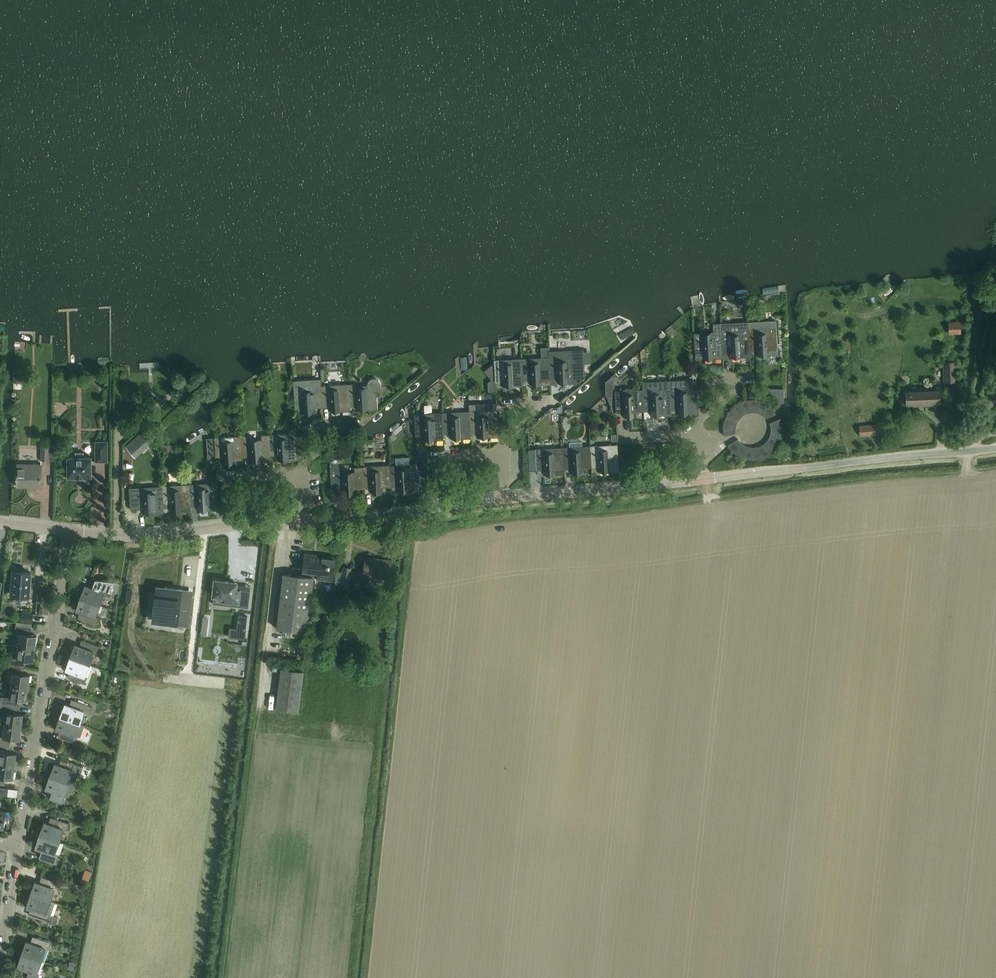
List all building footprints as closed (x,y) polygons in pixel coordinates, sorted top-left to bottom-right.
[(749,322),(748,323),(748,324),(750,351),(757,351),(757,356),(778,356),(777,328),(776,321),(749,322)] [(723,331),(722,331),(723,353),(724,353),(730,353),(731,358),(751,357),(750,351),(748,324),(747,322),(741,324),(741,330),(723,331)] [(714,332),(695,333),(696,355),(703,354),(703,358),(703,360),(724,358),(723,353),(722,331),(721,323),(713,323),(714,332)] [(636,333),(633,327),(619,335),(622,340),(636,333)] [(550,351),(549,351),(550,357),(551,379),(557,379),(557,384),(571,384),(580,383),(585,378),(585,363),(584,352),(584,350),(550,351)] [(541,358),(523,359),(524,381),(531,380),(530,386),(544,385),(551,385),(551,379),(550,357),(541,358)] [(502,360),(495,360),(495,363),(495,382),(503,382),(503,387),(516,387),(524,386),(524,381),(523,359),(515,359),(502,360)] [(944,383),(957,382),(956,361),(944,362),(944,383)] [(356,383),(349,384),(351,406),(358,406),(358,411),(378,410),(377,391),(378,390),(380,389),(381,388),(381,387),(381,385),(381,383),(381,382),(380,381),(379,380),(377,378),(374,378),(373,379),(372,379),(371,380),(370,381),(368,383),(368,384),(368,385),(356,386),(356,383)] [(611,378),(606,383),(606,395),(607,396),(608,397),(612,397),(613,397),(613,395),(613,390),(615,388),(615,382),(613,379),(613,378),(612,378),(611,378)] [(299,380),(293,381),(294,387),(296,409),(303,409),(303,414),(316,414),(315,408),(324,407),(323,395),(322,386),(322,379),(299,380)] [(649,389),(643,389),(644,411),(651,411),(651,416),(671,416),(671,388),(670,380),(662,383),(662,385),(649,386),(649,389)] [(349,384),(322,386),(323,395),(324,407),(330,407),(330,412),(351,411),(351,409),(351,406),(349,384)] [(914,391),(906,392),(906,395),(906,404),(909,404),(909,407),(926,406),(944,405),(943,399),(941,399),(940,394),(943,394),(942,387),(914,388),(914,391)] [(623,390),(615,391),(616,400),(616,413),(624,412),(624,418),(637,417),(637,412),(644,411),(643,389),(635,390),(631,388),(626,388),(623,390)] [(679,388),(671,388),(671,416),(672,416),(672,410),(678,410),(678,415),(689,415),(689,414),(691,414),(691,415),(699,415),(699,407),(699,397),(705,397),(705,388),(699,388),(697,388),(679,388)] [(743,402),(740,403),(746,414),(747,414),(748,413),(751,412),(749,400),(747,401),(744,401),(743,402)] [(751,400),(749,400),(751,412),(752,412),(754,412),(757,412),(759,400),(757,400),(754,400),(751,400)] [(759,400),(757,412),(758,413),(760,413),(763,415),(768,408),(770,405),(768,403),(763,401),(761,401),(759,400)] [(734,407),(733,408),(741,417),(742,417),(743,415),(746,414),(740,403),(738,404),(734,407)] [(768,408),(763,415),(765,416),(768,418),(777,410),(776,410),(773,407),(771,405),(770,405),(768,408)] [(728,416),(727,416),(738,422),(738,421),(740,418),(741,417),(733,408),(731,410),(728,416)] [(479,411),(470,411),(470,413),(471,433),(478,433),(478,438),(488,438),(500,438),(499,430),(498,416),(498,410),(479,411)] [(451,412),(443,412),(443,422),(444,435),(451,434),(451,440),(461,439),(462,439),(464,438),(464,439),(471,439),(471,433),(470,413),(470,411),(464,411),(451,412)] [(433,413),(415,414),(415,420),(416,436),(424,436),(424,441),(437,441),(437,440),(438,440),(438,441),(444,441),(444,435),(443,422),(443,412),(442,413),(433,413)] [(725,424),(724,425),(736,427),(738,422),(727,416),(726,418),(725,424)] [(782,418),(771,423),(772,429),(772,430),(784,429),(784,428),(782,418)] [(724,425),(724,427),(724,431),(724,435),(736,433),(736,428),(736,427),(724,425)] [(880,425),(860,426),(860,436),(881,434),(880,425)] [(278,434),(270,434),(271,456),(278,456),(278,461),(290,461),(299,460),(299,455),(298,445),(304,444),(304,435),(298,435),(297,434),(297,433),(297,428),(292,429),(289,432),(289,433),(278,434)] [(771,434),(771,435),(778,437),(783,438),(783,435),(784,433),(784,429),(772,430),(771,434)] [(250,435),(242,436),(244,458),(251,457),(251,463),(271,462),(272,462),(271,456),(270,434),(262,435),(262,439),(250,440),(250,435)] [(768,440),(778,447),(779,446),(783,438),(778,437),(771,435),(769,439),(768,440)] [(137,436),(126,446),(136,458),(147,448),(137,436)] [(222,437),(215,437),(216,459),(223,459),(224,465),(237,464),(237,463),(237,464),(244,464),(244,458),(242,436),(222,437)] [(739,439),(728,445),(730,447),(736,453),(743,443),(741,443),(739,439)] [(765,444),(764,444),(771,454),(773,453),(778,447),(768,440),(765,444)] [(108,462),(108,442),(96,442),(96,462),(97,462),(107,462),(108,462)] [(743,443),(736,453),(744,458),(748,447),(743,443)] [(618,444),(591,446),(592,468),(599,468),(599,473),(620,472),(618,445),(618,444)] [(763,445),(759,447),(763,458),(765,458),(771,454),(764,444),(763,445)] [(42,448),(42,460),(49,460),(50,448),(50,446),(42,446),(42,448)] [(570,447),(563,447),(565,469),(572,469),(572,475),(585,474),(584,468),(592,468),(591,446),(583,446),(583,447),(583,451),(572,452),(570,452),(570,448),(570,447)] [(536,449),(529,449),(530,466),(537,465),(537,470),(537,471),(545,471),(545,476),(565,475),(565,471),(565,469),(563,447),(554,448),(536,449)] [(748,447),(744,458),(746,459),(749,459),(751,459),(754,459),(754,447),(748,447)] [(758,447),(754,447),(754,459),(759,459),(763,458),(759,447),(758,447)] [(76,457),(68,457),(68,477),(70,477),(76,477),(77,477),(84,477),(85,477),(91,477),(92,477),(92,457),(85,457),(85,454),(84,454),(84,453),(85,453),(85,452),(84,452),(81,452),(80,452),(77,452),(76,452),(76,453),(76,456),(76,457)] [(336,452),(330,458),(332,487),(336,486),(336,491),(343,491),(344,495),(356,495),(356,489),(364,489),(363,467),(355,467),(355,472),(342,473),(342,467),(337,463),(339,460),(339,457),(336,455),(336,452)] [(42,487),(42,465),(18,464),(18,487),(42,487)] [(395,465),(390,465),(391,487),(398,487),(399,492),(409,492),(411,492),(411,491),(413,491),(413,492),(419,492),(419,486),(419,485),(419,476),(425,476),(425,465),(418,465),(418,464),(417,464),(410,464),(399,465),(397,465),(395,465)] [(370,466),(363,467),(364,489),(371,488),(371,494),(384,493),(384,488),(391,487),(390,465),(382,466),(370,466)] [(218,483),(190,485),(191,507),(192,507),(199,506),(199,512),(220,510),(218,483)] [(184,485),(163,486),(164,508),(165,508),(171,508),(171,513),(191,512),(191,507),(190,485),(189,485),(184,485)] [(163,486),(130,488),(131,510),(145,509),(145,515),(157,514),(164,514),(164,508),(163,486)] [(303,577),(315,578),(315,577),(318,578),(318,579),(334,581),(337,558),(305,554),(303,576),(303,577)] [(343,572),(342,588),(349,588),(350,582),(367,584),(369,574),(390,577),(391,560),(366,557),(364,573),(351,571),(351,568),(344,567),(343,572)] [(30,587),(32,573),(22,572),(22,569),(16,568),(16,571),(14,571),(12,595),(30,596),(34,596),(33,601),(41,601),(42,587),(34,586),(34,587),(30,587)] [(303,577),(303,576),(284,574),(277,628),(308,632),(315,578),(303,577)] [(86,585),(81,598),(101,605),(106,594),(111,596),(113,591),(119,593),(120,590),(120,585),(115,584),(115,581),(95,579),(92,588),(86,585)] [(214,580),(212,593),(227,595),(226,605),(249,608),(251,590),(237,588),(238,582),(214,580)] [(156,586),(152,620),(180,623),(180,617),(190,619),(193,599),(182,598),(183,592),(165,590),(165,587),(156,586)] [(127,589),(125,602),(131,603),(133,590),(127,589)] [(81,598),(76,610),(83,613),(80,619),(96,625),(99,618),(97,617),(101,605),(81,598)] [(33,623),(34,614),(22,614),(21,622),(33,623)] [(239,615),(237,632),(239,632),(238,638),(245,639),(248,616),(239,615)] [(16,626),(15,633),(20,634),(18,646),(36,648),(38,636),(31,635),(32,628),(16,626)] [(71,657),(91,665),(95,653),(97,653),(100,646),(84,641),(82,647),(75,645),(71,657)] [(10,658),(9,665),(25,667),(26,661),(34,662),(36,648),(18,646),(17,659),(10,658)] [(87,676),(91,665),(71,657),(66,670),(73,672),(70,678),(86,684),(89,677),(87,676)] [(9,665),(8,673),(13,673),(12,686),(29,688),(31,675),(25,674),(25,667),(9,665)] [(299,712),(304,672),(282,669),(277,709),(299,712)] [(2,697),(1,704),(19,707),(20,700),(28,701),(29,688),(12,686),(10,698),(2,697)] [(81,724),(85,712),(90,714),(92,707),(74,700),(72,706),(65,704),(61,717),(81,724)] [(0,710),(0,712),(6,712),(5,725),(22,728),(24,714),(18,714),(19,707),(1,704),(0,710)] [(86,726),(81,724),(61,717),(56,729),(62,731),(60,738),(76,744),(78,737),(81,737),(86,726)] [(12,746),(13,739),(21,740),(22,728),(5,725),(3,737),(0,737),(0,745),(12,746)] [(10,766),(16,766),(17,754),(11,753),(12,746),(0,745),(0,764),(10,766)] [(50,776),(75,785),(79,773),(81,774),(84,767),(80,765),(64,759),(62,765),(55,763),(50,776)] [(5,786),(6,778),(14,779),(16,766),(10,766),(0,764),(0,785),(5,786)] [(70,797),(75,785),(50,776),(46,788),(55,792),(52,798),(66,803),(68,797),(70,797)] [(9,789),(0,788),(0,795),(8,796),(9,789)] [(40,835),(61,842),(65,830),(67,831),(69,823),(53,818),(51,824),(45,822),(40,835)] [(56,854),(61,842),(40,835),(36,847),(42,850),(40,856),(56,862),(59,855),(56,854)] [(31,894),(52,901),(55,890),(57,890),(60,883),(44,877),(42,884),(35,882),(31,894)] [(56,903),(52,901),(31,894),(27,907),(33,909),(31,916),(56,924),(58,917),(52,915),(56,903)] [(22,954),(42,962),(47,949),(49,950),(51,943),(35,937),(33,943),(27,941),(22,954)] [(42,962),(22,954),(18,967),(24,969),(22,975),(30,977),(39,977),(40,973),(38,973),(42,962)]
